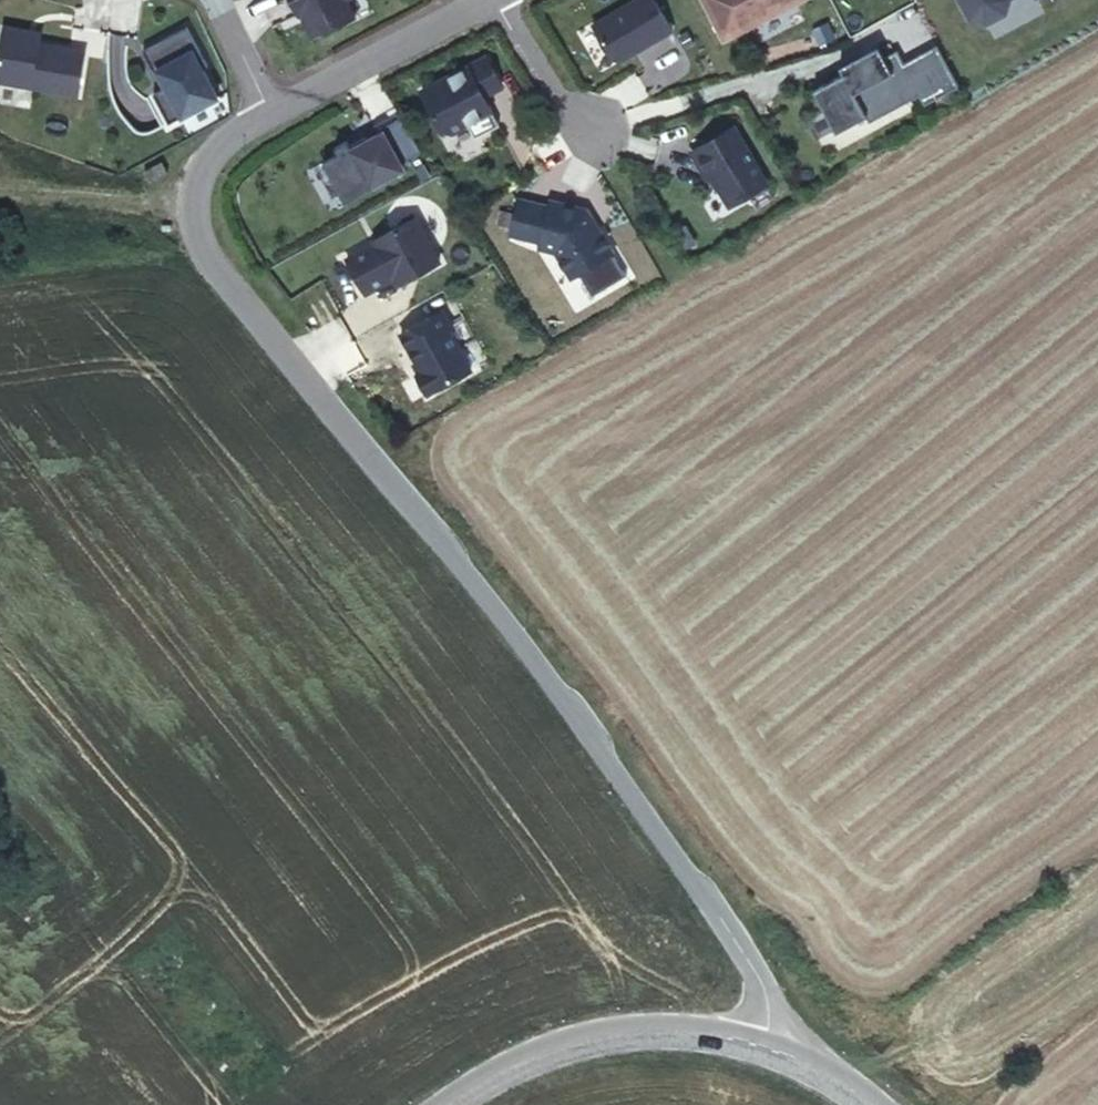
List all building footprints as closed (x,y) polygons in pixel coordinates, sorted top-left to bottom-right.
[(300,14),(302,13),(313,36),(355,15),(347,0),(293,0),(300,14)] [(592,26),(611,58),(620,61),(634,52),(633,50),(642,44),(644,47),(671,31),(653,0),(636,0),(592,26)] [(723,40),(801,0),(703,0),(723,40)] [(970,21),(985,25),(1004,15),(1008,0),(958,0),(970,21)] [(157,94),(172,124),(220,99),(206,71),(211,69),(192,29),(147,51),(158,74),(162,72),(169,88),(157,94)] [(38,35),(5,30),(4,36),(27,39),(26,44),(37,45),(38,35)] [(0,61),(0,84),(79,96),(85,57),(69,55),(70,51),(37,45),(26,44),(27,39),(4,36),(0,61)] [(484,57),(419,93),(440,130),(451,134),(468,124),(475,137),(499,124),(483,95),(500,86),(484,57)] [(969,103),(947,62),(914,82),(907,69),(895,76),(889,65),(850,88),(854,95),(825,112),(850,154),(878,137),(914,116),(917,121),(929,114),(935,123),(969,103)] [(149,98),(164,128),(172,124),(157,94),(149,98)] [(395,113),(345,141),(352,153),(363,147),(361,143),(377,134),(375,131),(398,118),(395,113)] [(878,137),(881,142),(917,121),(914,116),(878,137)] [(419,151),(398,118),(375,131),(377,134),(361,143),(363,147),(352,153),(345,141),(334,147),(337,154),(322,162),(333,183),(344,202),(372,187),(371,185),(403,167),(400,162),(419,151)] [(734,124),(691,149),(706,176),(711,173),(729,204),(767,182),(734,124)] [(145,173),(151,184),(169,175),(163,164),(145,173)] [(333,183),(327,186),(338,206),(344,202),(333,183)] [(550,206),(520,198),(511,232),(541,240),(539,246),(555,250),(570,276),(576,272),(582,268),(596,291),(624,274),(596,227),(590,225),(585,216),(588,214),(585,209),(551,200),(550,206)] [(596,227),(588,214),(585,216),(590,225),(596,227)] [(342,260),(360,294),(390,278),(393,285),(434,262),(410,219),(369,241),(371,244),(342,260)] [(582,268),(576,272),(589,295),(596,291),(582,268)] [(436,313),(396,339),(413,366),(419,376),(415,379),(427,398),(469,371),(443,331),(446,329),(436,313)] [(408,369),(415,379),(419,376),(413,366),(408,369)]
